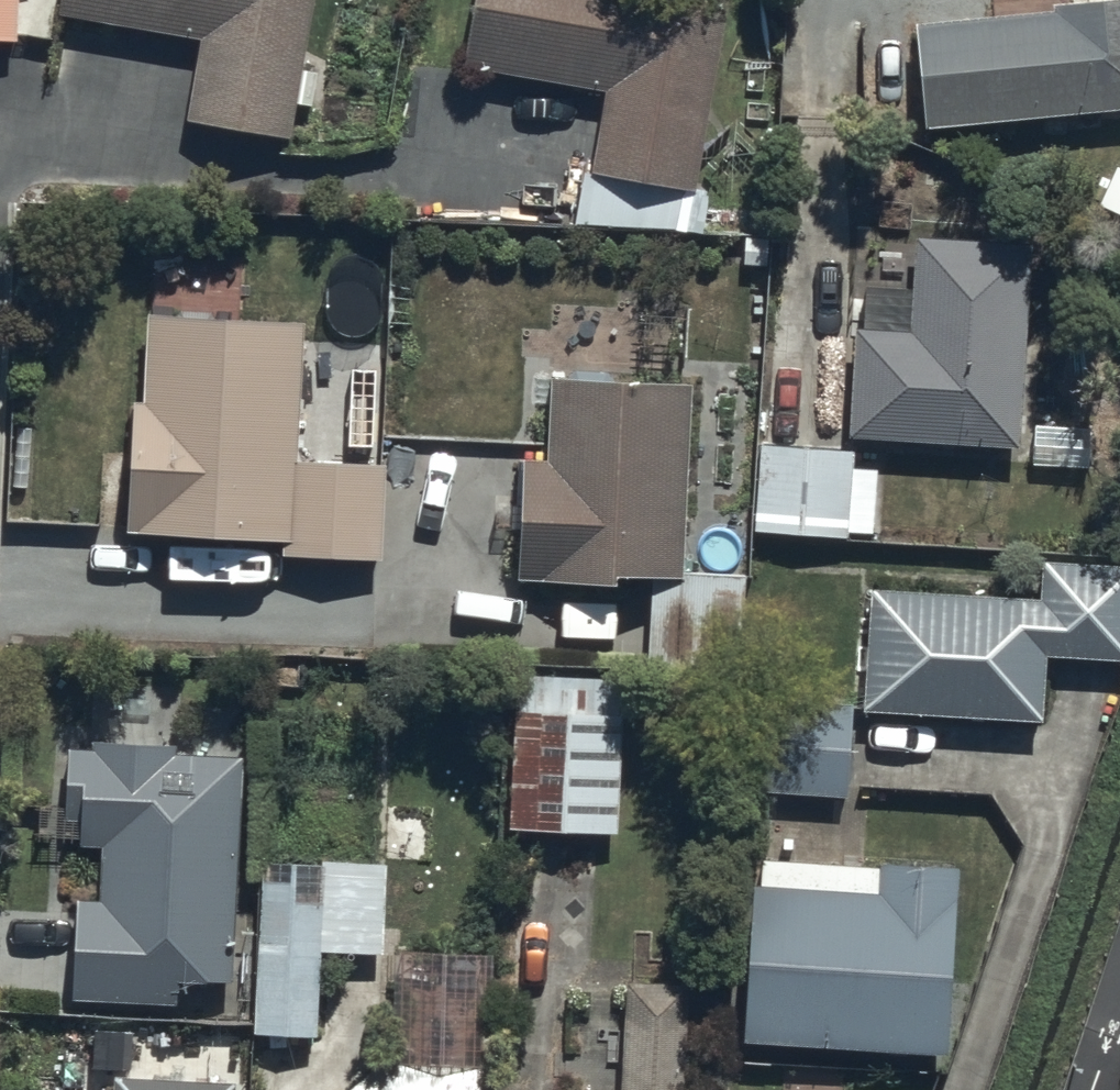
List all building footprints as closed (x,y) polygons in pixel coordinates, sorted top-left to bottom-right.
[(17,35),(18,0),(0,0),(0,35),(17,35)] [(52,11),(197,42),(181,113),(292,137),(298,107),(308,109),(317,70),(301,66),(316,0),(55,0),(52,11)] [(731,0),(473,0),(461,59),(601,87),(574,224),(699,231),(708,186),(695,184),(731,0)] [(1051,1),(1051,6),(916,18),(924,121),(1119,104),(1119,0),(1060,0),(1051,1)] [(1015,439),(1030,236),(914,230),(907,326),(851,322),(843,427),(1015,439)] [(304,313),(148,307),(144,394),(127,393),(122,526),(279,532),(278,552),(381,556),(384,458),(298,455),(304,313)] [(683,567),(693,377),(547,369),(542,454),(517,453),(514,496),(493,495),(492,528),(514,529),(512,568),(618,573),(618,563),(648,564),(643,662),(739,666),(744,570),(683,567)] [(847,535),(852,445),(758,439),(753,530),(847,535)] [(870,585),(863,707),(1038,716),(1042,651),(1119,655),(1119,561),(1040,557),(1038,593),(870,585)] [(614,827),(618,680),(516,678),(513,825),(614,827)] [(846,794),(852,702),(775,698),(770,790),(846,794)] [(232,980),(240,752),(176,750),(177,737),(88,734),(88,743),(68,742),(64,839),(102,840),(100,900),(76,899),(72,997),(180,1001),(181,979),(232,980)] [(263,850),(262,859),(253,1033),(310,1036),(314,947),(383,951),(388,856),(263,850)] [(944,1050),(956,864),(756,851),(744,1038),(944,1050)] [(686,980),(626,978),(621,1089),(681,1089),(686,980)] [(114,1075),(113,1089),(235,1089),(238,1031),(195,1029),(193,1079),(114,1075)]
